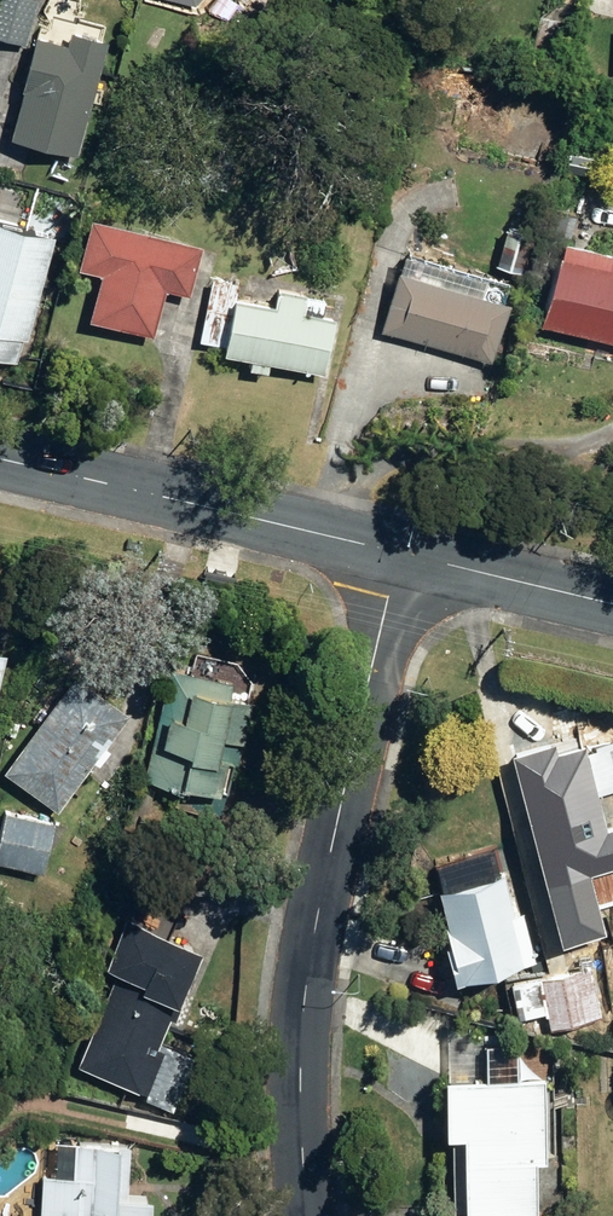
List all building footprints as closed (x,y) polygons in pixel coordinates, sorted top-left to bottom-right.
[(29,39),(39,0),(0,0),(0,31),(29,39)] [(14,130),(81,148),(111,35),(74,24),(70,37),(40,30),(14,130)] [(93,311),(157,330),(170,283),(192,290),(207,240),(96,209),(82,259),(106,265),(93,311)] [(19,356),(25,331),(30,332),(58,230),(0,215),(0,350),(19,356)] [(525,266),(534,230),(508,224),(500,260),(525,266)] [(612,334),(612,255),(569,243),(548,316),(612,334)] [(386,326),(497,355),(515,287),(403,259),(386,326)] [(274,355),(328,367),(341,309),(307,302),(311,285),(285,279),(281,297),(242,288),(229,345),(255,351),(254,362),(271,366),(274,355)] [(0,649),(0,693),(10,651),(0,649)] [(172,799),(222,812),(238,747),(231,744),(234,732),(247,735),(256,698),(232,692),(235,679),(175,663),(147,774),(177,782),(172,799)] [(7,765),(62,805),(133,708),(78,668),(7,765)] [(589,740),(551,750),(565,803),(535,811),(567,935),(610,924),(595,866),(612,862),(612,830),(589,740)] [(48,868),(59,819),(8,807),(0,845),(0,857),(48,868)] [(459,971),(528,954),(505,863),(436,880),(459,971)] [(83,1060),(151,1090),(169,1047),(162,1043),(206,943),(174,929),(189,893),(143,875),(109,958),(123,965),(83,1060)] [(595,966),(530,977),(540,1026),(603,1013),(595,966)] [(475,1210),(544,1209),(543,1152),(552,1151),(551,1068),(454,1070),(455,1127),(473,1127),(475,1210)] [(170,1112),(176,1094),(162,1089),(156,1107),(170,1112)] [(156,1193),(124,1192),(125,1140),(77,1138),(75,1171),(46,1170),(44,1215),(155,1215),(156,1193)]
